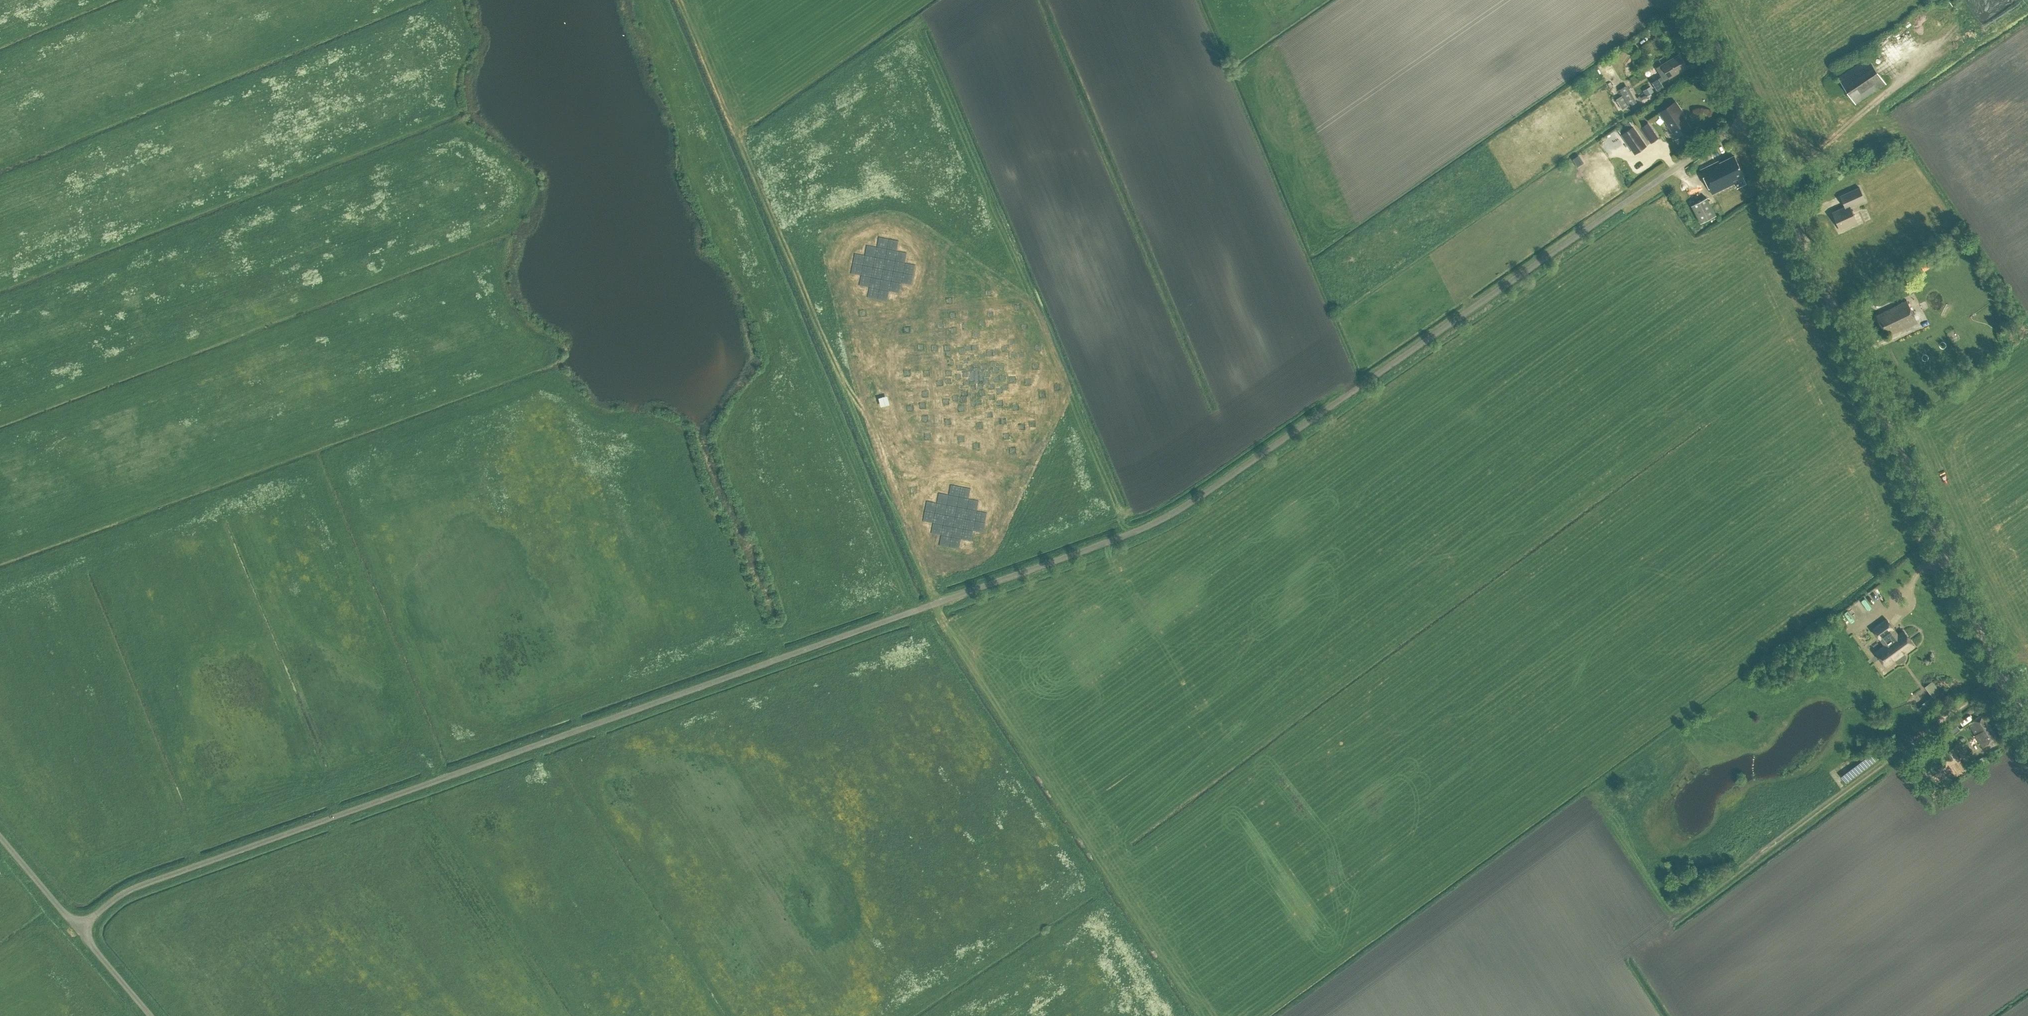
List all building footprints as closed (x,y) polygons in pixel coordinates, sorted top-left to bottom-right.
[(1656,67),(1664,80),(1687,66),(1680,53),(1656,67)] [(1886,83),(1868,57),(1838,77),(1855,103),(1886,83)] [(1636,101),(1626,84),(1618,88),(1628,106),(1636,101)] [(1646,96),(1653,91),(1651,86),(1643,90),(1646,96)] [(1615,98),(1620,109),(1626,106),(1621,95),(1615,98)] [(1676,101),(1660,111),(1676,135),(1689,126),(1679,111),(1681,109),(1676,101)] [(1633,125),(1621,133),(1635,153),(1646,145),(1633,125)] [(1643,131),(1650,143),(1658,138),(1650,126),(1643,131)] [(1571,159),(1576,166),(1583,162),(1578,155),(1571,159)] [(1734,155),(1719,162),(1718,160),(1700,169),(1712,193),(1734,182),(1733,179),(1743,174),(1734,155)] [(1832,212),(1840,230),(1849,226),(1848,225),(1857,222),(1850,207),(1865,200),(1859,187),(1840,195),(1845,207),(1832,212)] [(1691,205),(1700,221),(1715,213),(1706,197),(1691,205)] [(854,253),(850,273),(861,275),(859,285),(869,287),(867,297),(887,301),(889,291),(899,293),(901,282),(911,284),(915,264),(905,262),(907,252),(897,250),(899,240),(878,236),(876,246),(866,244),(864,254),(854,253)] [(1889,330),(1891,335),(1917,321),(1906,299),(1876,315),(1884,332),(1889,330)] [(887,394),(878,396),(880,405),(889,403),(887,394)] [(936,502),(926,500),(922,521),(932,522),(930,533),(941,535),(939,545),(959,549),(961,538),(971,540),(973,530),(983,532),(987,512),(977,510),(979,500),(969,498),(970,488),(950,484),(948,494),(938,492),(936,502)] [(1910,581),(1903,584),(1907,592),(1914,589),(1910,581)] [(1915,645),(1904,631),(1897,636),(1892,629),(1894,628),(1886,619),(1873,629),(1880,638),(1885,644),(1876,651),(1883,662),(1892,655),(1897,662),(1899,662),(1905,658),(1905,655),(1904,653),(1915,645)] [(1982,714),(1968,723),(1982,745),(1987,742),(1988,745),(1998,739),(1982,714)] [(1944,727),(1949,734),(1959,727),(1954,720),(1944,727)]
